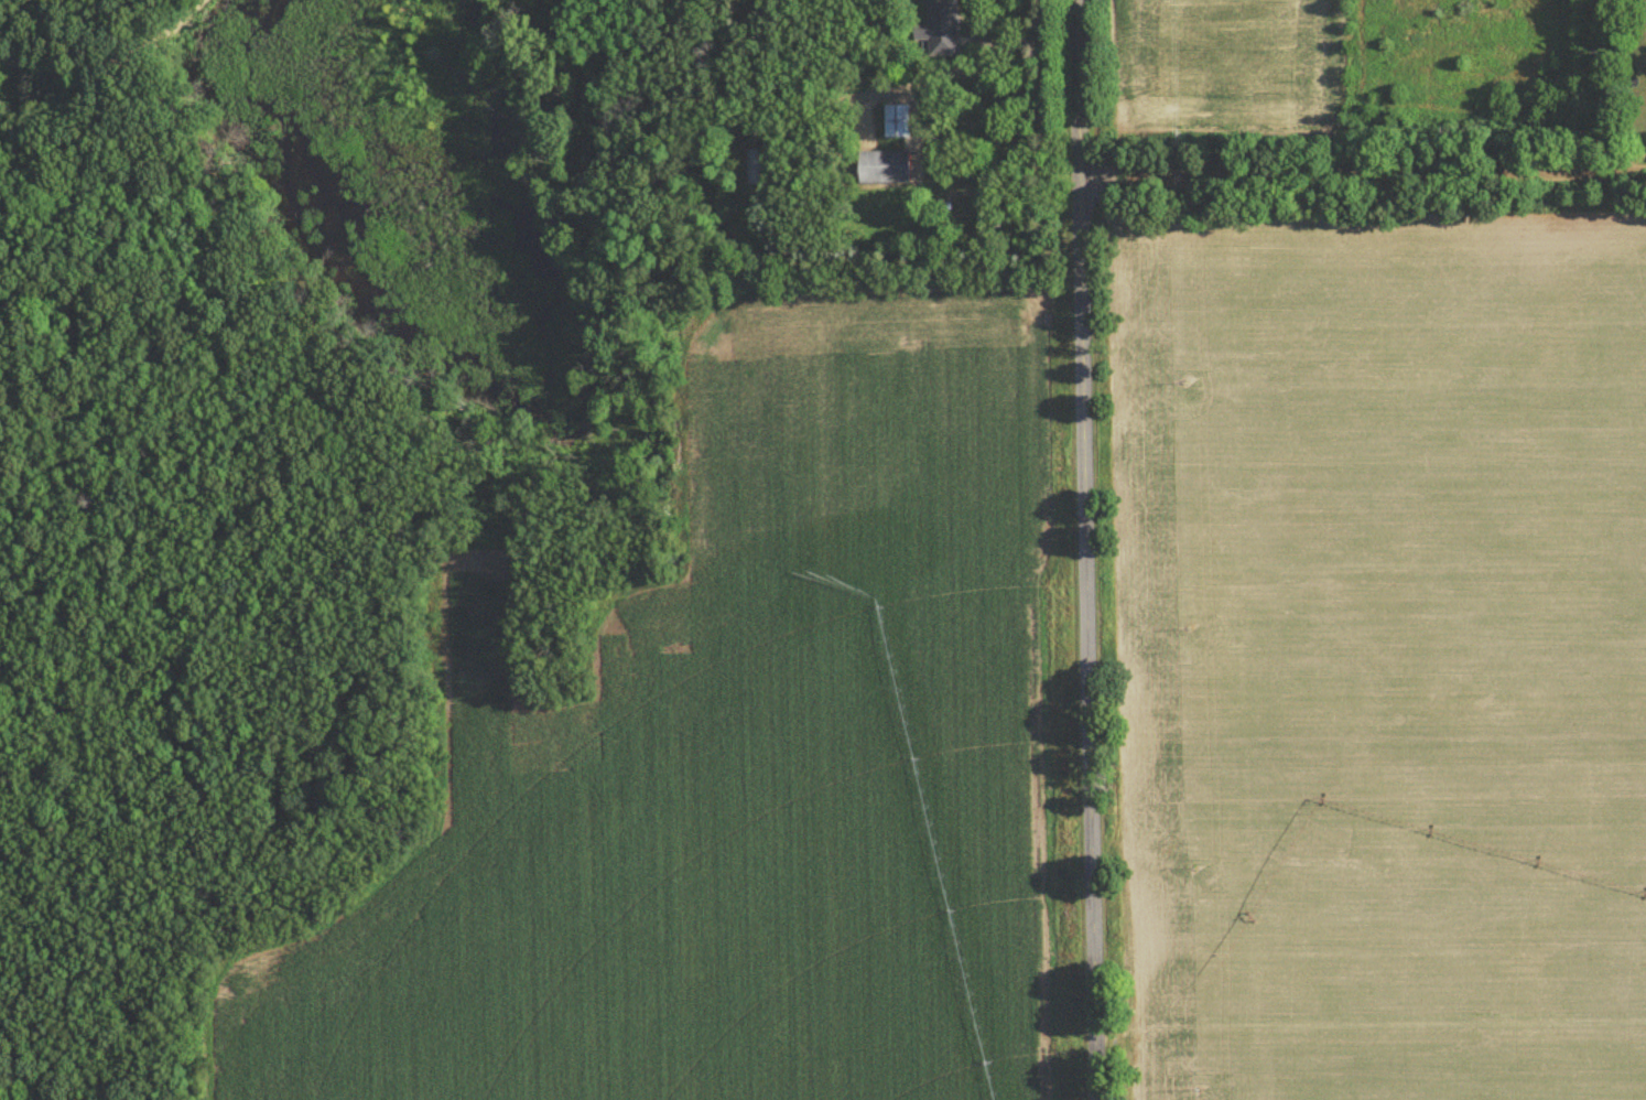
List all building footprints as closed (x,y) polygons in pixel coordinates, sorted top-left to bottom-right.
[(928,28),(915,28),(915,42),(930,42),(930,59),(958,58),(957,0),(928,0),(928,28)] [(911,141),(911,108),(888,108),(888,141),(911,141)] [(909,154),(858,154),(858,188),(909,188),(909,154)]
